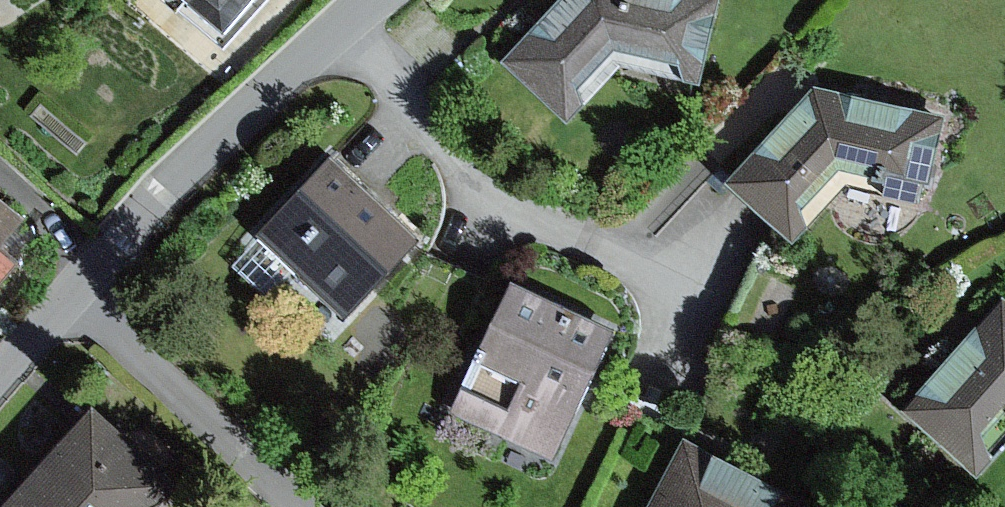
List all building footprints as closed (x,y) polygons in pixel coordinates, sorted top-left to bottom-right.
[(231,23),(250,0),(202,0),(231,23)] [(506,57),(573,117),(623,63),(705,79),(723,0),(559,0),(506,57)] [(950,109),(822,83),(735,172),(802,237),(848,182),(923,200),(929,173),(939,176),(950,109)] [(424,236),(333,153),(262,231),(297,264),(352,314),(424,236)] [(24,259),(5,242),(27,216),(0,192),(0,286),(24,259)] [(297,264),(262,231),(234,261),(269,294),(297,264)] [(623,324),(520,275),(457,405),(561,454),(623,324)] [(910,411),(968,460),(1004,415),(1004,298),(910,411)] [(97,400),(3,506),(153,506),(182,474),(97,400)] [(688,432),(648,506),(802,506),(808,496),(688,432)]
